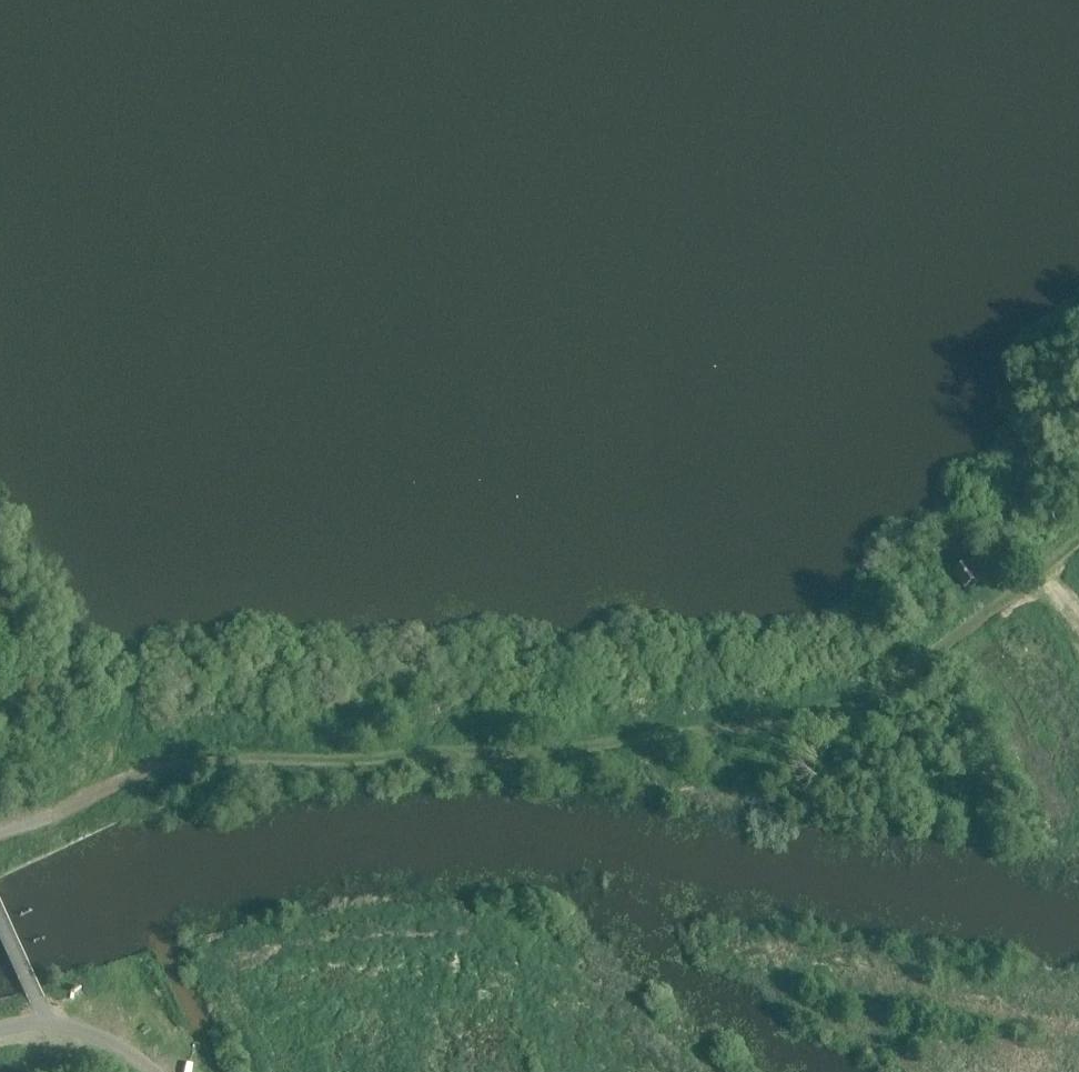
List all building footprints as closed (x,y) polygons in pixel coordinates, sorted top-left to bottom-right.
[(984,575),(983,574),(973,561),(961,571),(972,584),(984,575)]
